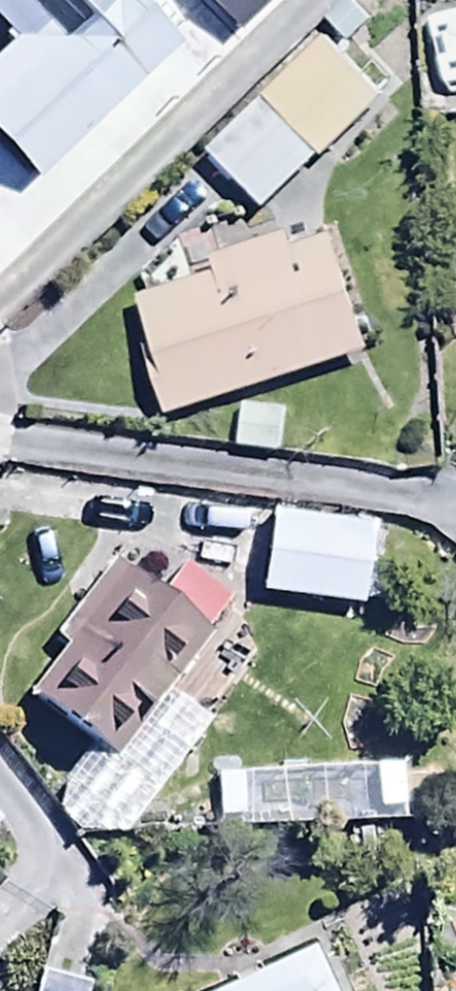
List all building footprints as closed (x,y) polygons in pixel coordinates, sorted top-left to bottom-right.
[(181,56),(127,0),(0,0),(0,38),(14,52),(0,66),(0,152),(39,193),(181,56)] [(284,0),(193,0),(191,3),(231,48),(284,0)] [(412,3),(422,132),(455,129),(455,0),(450,0),(412,3)] [(384,104),(325,47),(210,166),(270,223),(384,104)] [(147,357),(169,427),(373,364),(333,233),(214,270),(217,282),(141,305),(156,355),(147,357)] [(246,408),(236,455),(283,465),(293,418),(246,408)] [(377,534),(270,519),(259,603),(366,617),(377,534)] [(156,603),(113,570),(55,648),(67,656),(27,710),(159,809),(193,764),(149,732),(239,612),(181,569),(156,603)] [(310,960),(243,990),(324,990),(310,960)]
